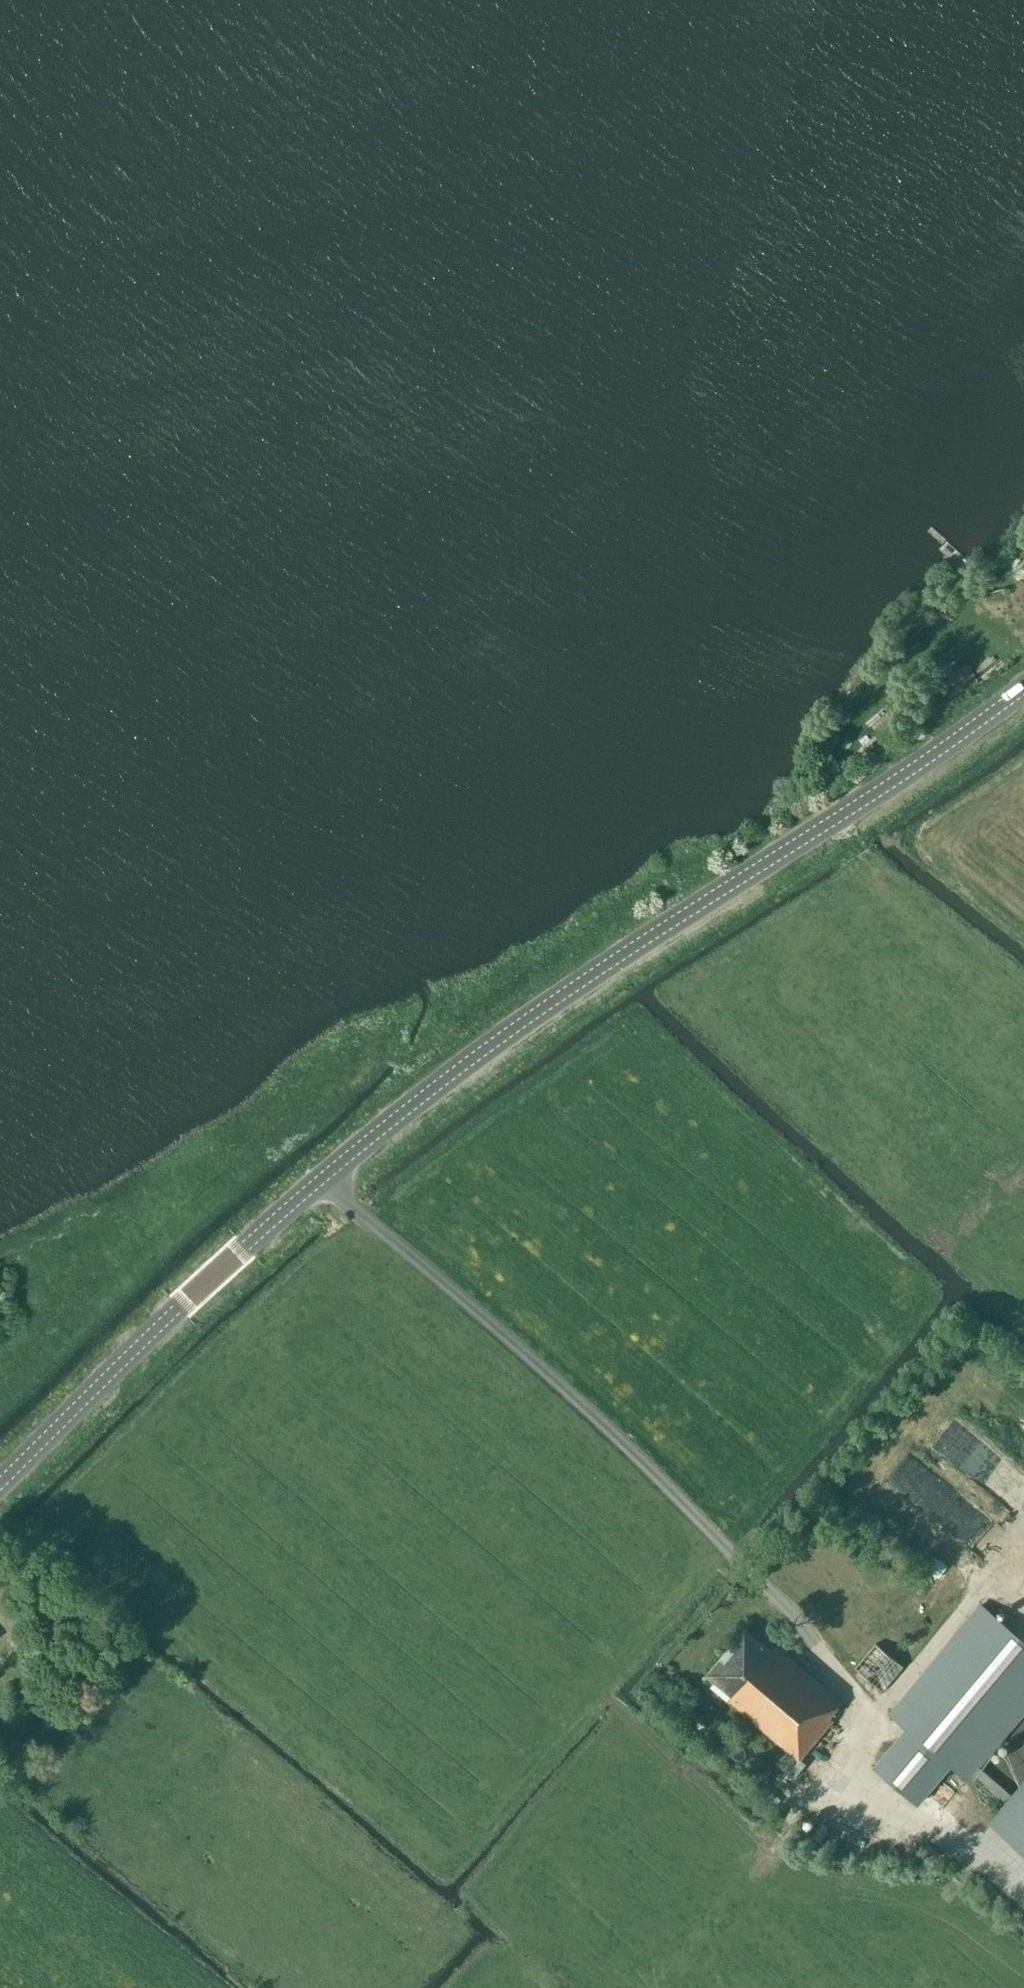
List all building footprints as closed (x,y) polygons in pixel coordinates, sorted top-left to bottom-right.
[(1004,1810),(992,1824),(1023,1851),(1023,1787),(1017,1795),(980,1764),(1023,1712),(1023,1640),(981,1604),(890,1714),(907,1728),(875,1767),(918,1803),(950,1765),(1004,1810)] [(775,1645),(771,1650),(745,1628),(707,1674),(733,1695),(729,1700),(788,1750),(777,1763),(794,1777),(805,1764),(800,1759),(834,1720),(830,1716),(842,1702),(775,1645)] [(876,1643),(855,1667),(882,1691),(903,1667),(876,1643)]
